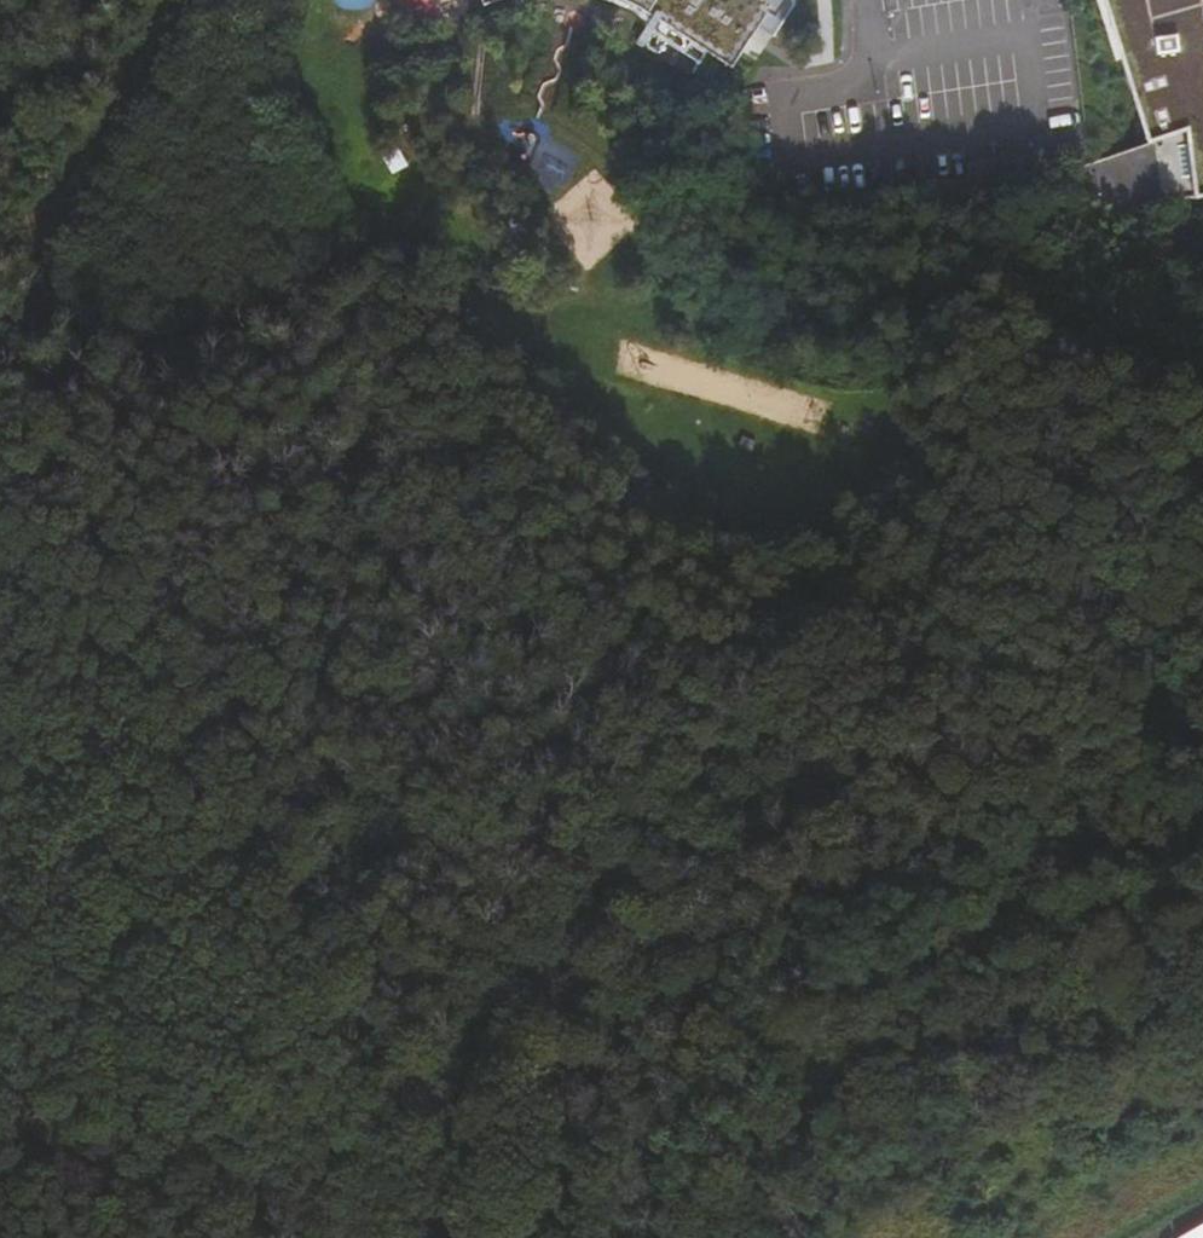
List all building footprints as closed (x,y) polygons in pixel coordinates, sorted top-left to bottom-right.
[(768,0),(611,0),(631,9),(634,5),(720,51),(742,11),(757,19),(768,0)] [(1158,132),(1196,119),(1202,176),(1202,0),(1141,0),(1158,132)]
